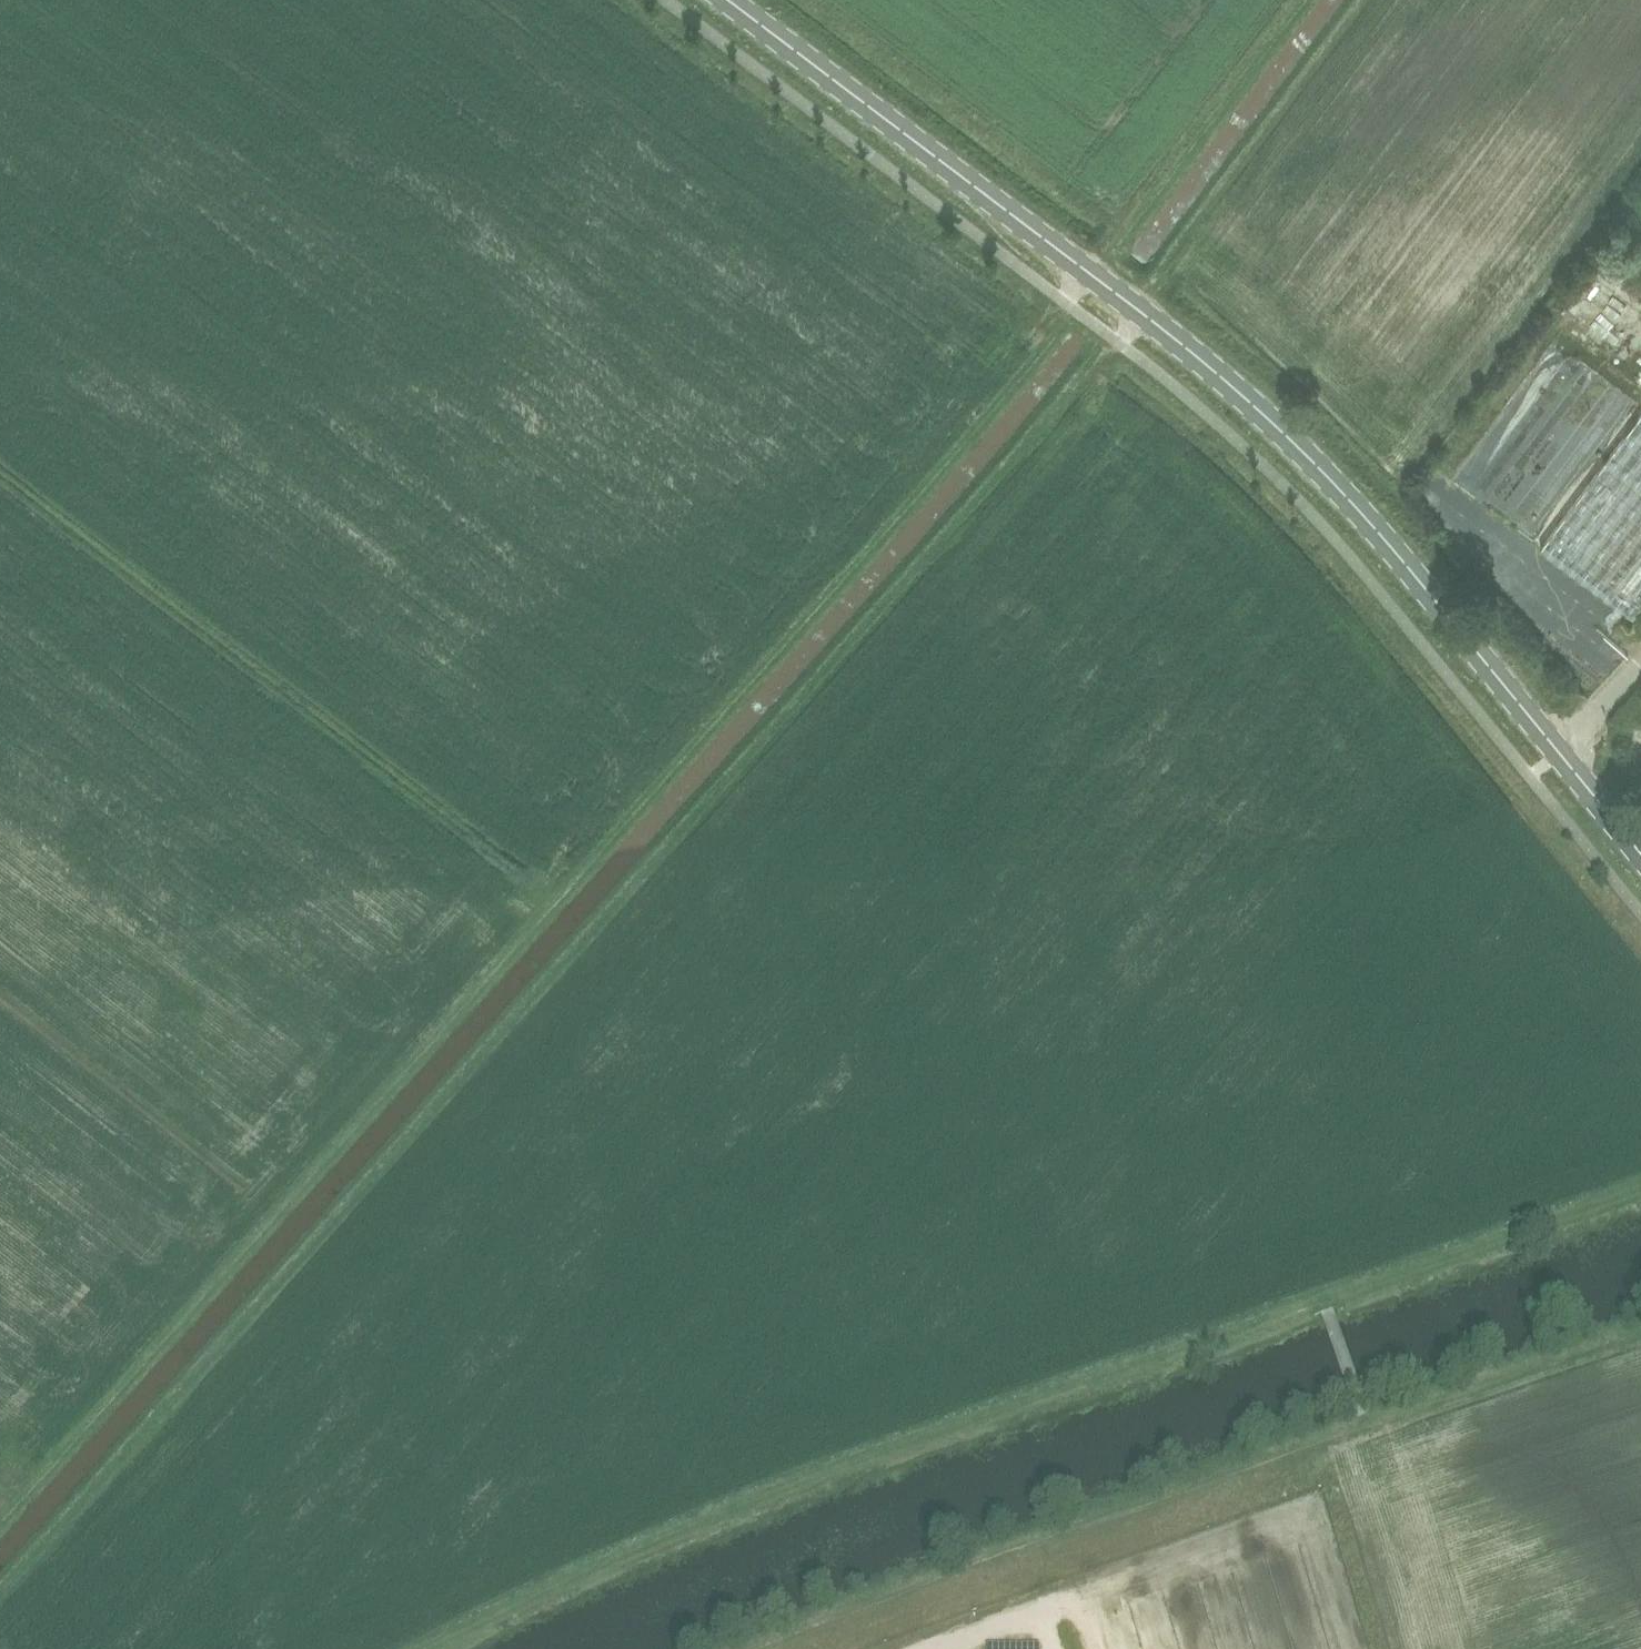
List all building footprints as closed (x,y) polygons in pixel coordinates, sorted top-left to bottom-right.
[(1634,382),(1563,329),(1450,479),(1633,616),(1640,606),(1640,373),(1634,382)]
